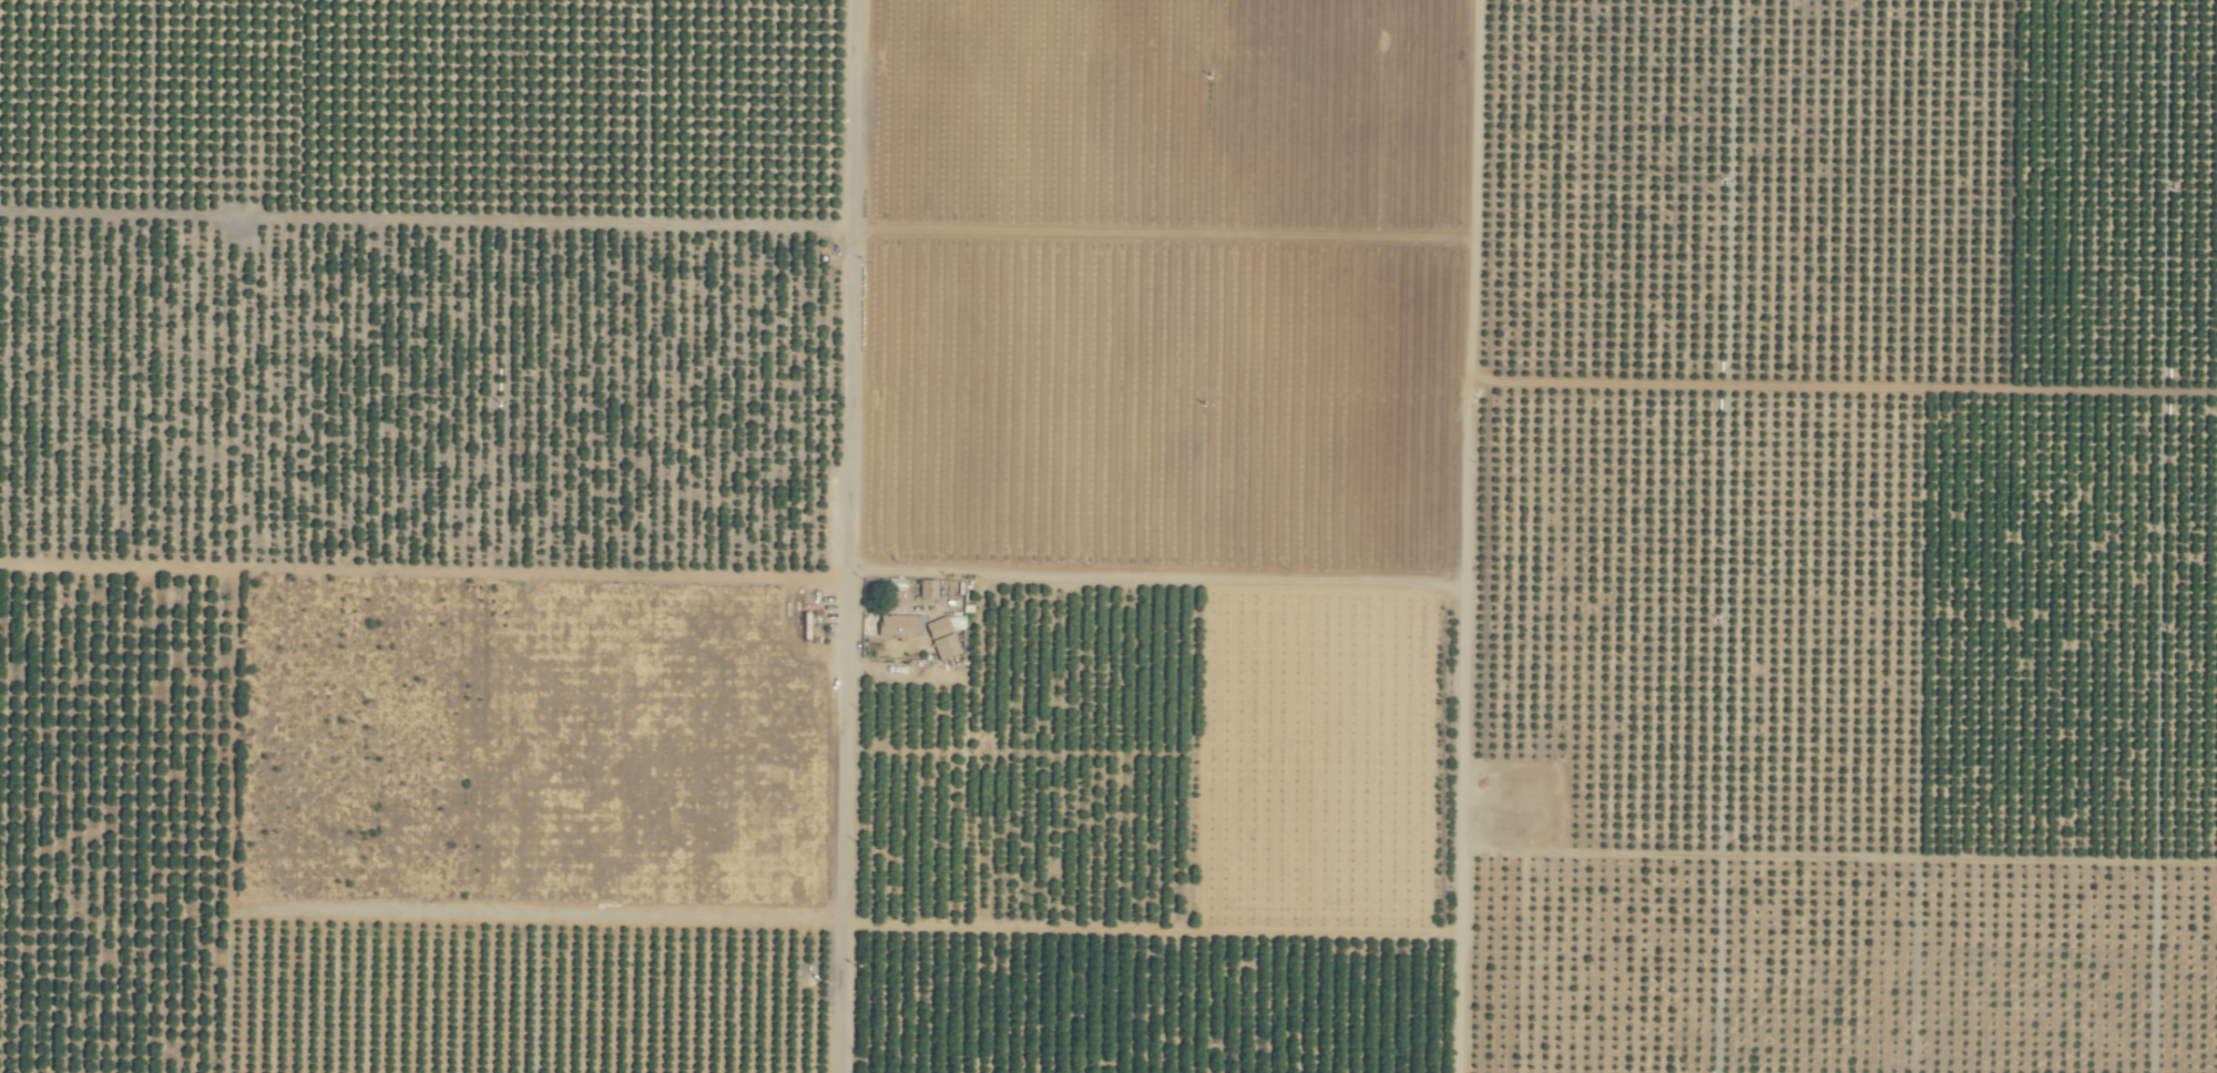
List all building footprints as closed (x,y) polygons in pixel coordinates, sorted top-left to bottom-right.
[(880,636),(917,637),(917,616),(881,615),(880,636)] [(926,624),(940,661),(961,654),(948,619),(940,623),(939,619),(926,624)]
